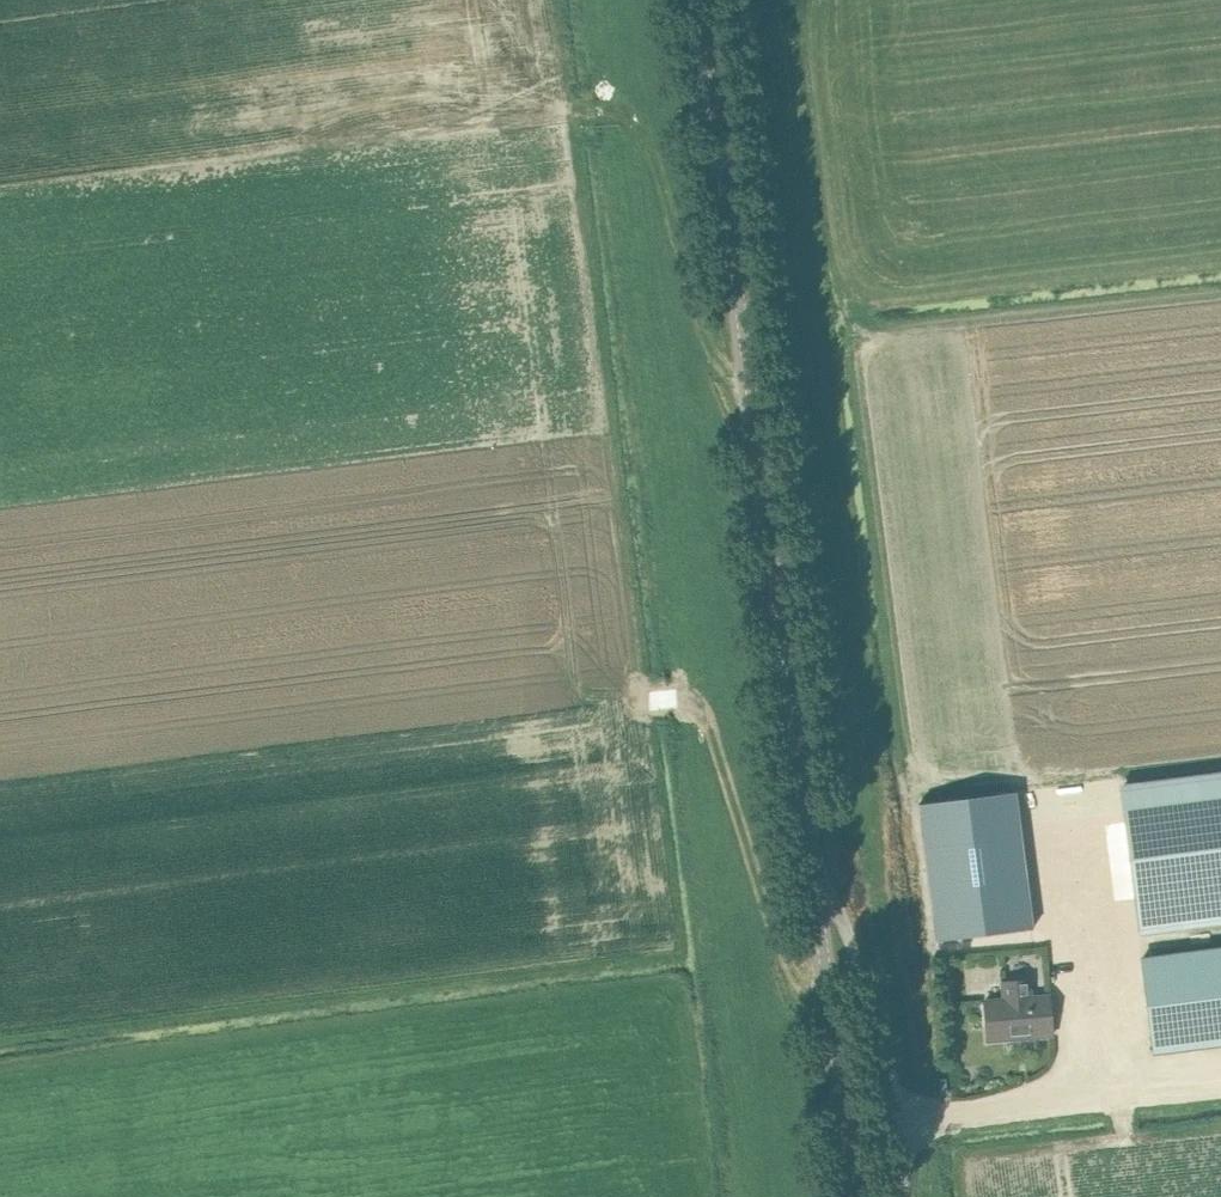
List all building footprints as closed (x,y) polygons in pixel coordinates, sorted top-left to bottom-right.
[(1121,787),(1139,934),(1220,924),(1220,774),(1121,787)] [(1016,792),(920,804),(938,942),(1033,930),(1016,792)] [(1220,1044),(1220,948),(1142,958),(1154,1053),(1220,1044)] [(1032,997),(1031,981),(1002,983),(1003,1000),(984,1001),(987,1041),(1007,1039),(1007,1031),(1031,1029),(1031,1035),(1052,1033),(1049,996),(1032,997)]
